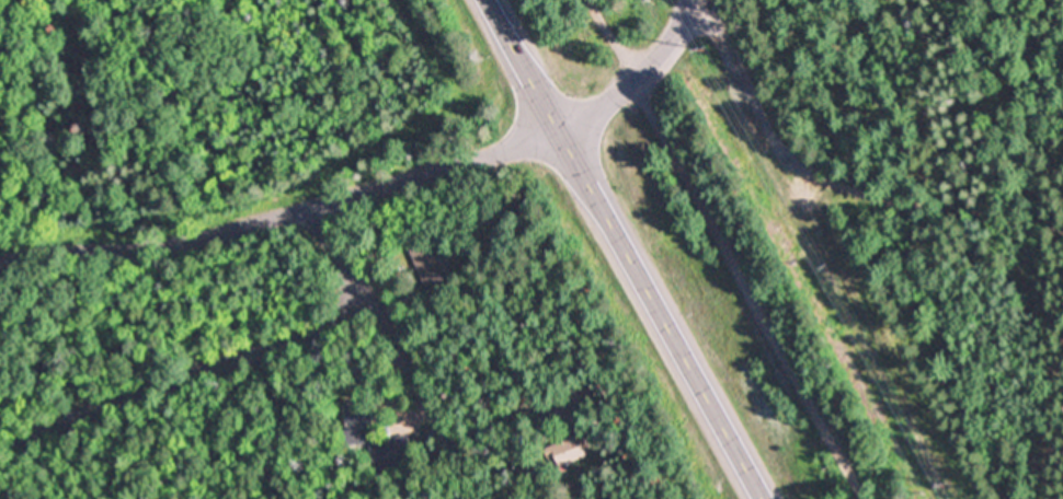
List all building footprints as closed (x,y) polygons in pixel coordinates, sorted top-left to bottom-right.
[(450,278),(425,289),(409,247),(433,236),(450,278)] [(356,443),(350,443),(350,434),(350,403),(370,403),(374,403),(376,403),(376,406),(376,411),(376,443),(356,443)] [(582,434),(583,439),(587,437),(591,445),(586,446),(590,456),(563,468),(558,456),(551,460),(547,450),(582,434)] [(407,464),(378,471),(373,445),(393,440),(396,440),(398,439),(400,439),(411,436),(416,461),(413,462),(411,463),(409,463),(407,464)]
